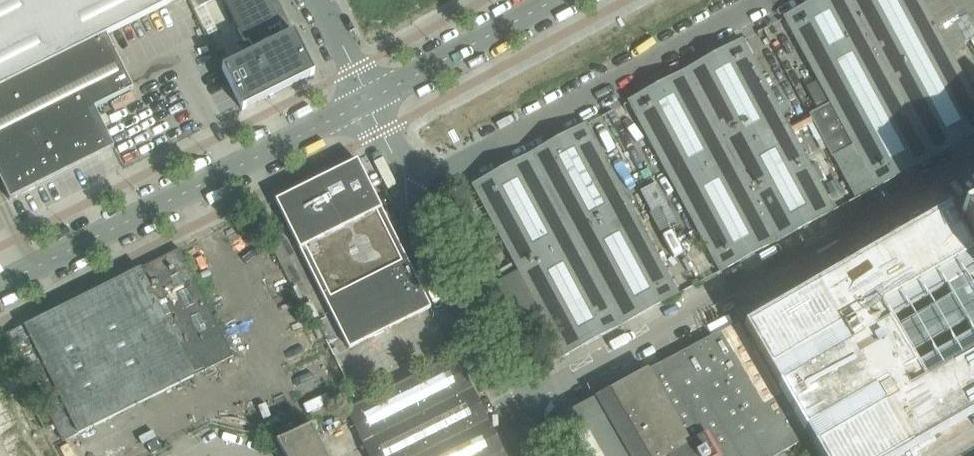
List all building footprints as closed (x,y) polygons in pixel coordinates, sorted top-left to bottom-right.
[(106,36),(178,0),(0,0),(0,89),(106,36)] [(313,75),(293,34),(275,0),(222,0),(250,56),(222,70),(242,111),(313,75)] [(847,0),(819,0),(784,19),(806,60),(863,30),(847,0)] [(920,0),(847,0),(863,30),(806,60),(829,103),(886,73),(943,42),(920,0)] [(973,40),(973,30),(967,18),(959,22),(952,26),(963,46),(970,42),(973,40)] [(95,110),(133,91),(106,36),(0,89),(0,182),(10,201),(18,197),(30,191),(106,154),(114,149),(95,110)] [(730,157),(787,126),(742,42),(685,73),(730,157)] [(886,73),(932,158),(973,136),(973,100),(943,42),(886,73)] [(730,157),(685,73),(628,103),(674,187),(730,157)] [(932,158),(886,73),(829,103),(830,104),(852,145),(875,188),(932,158)] [(816,83),(805,88),(816,110),(827,105),(816,83)] [(830,104),(808,116),(831,157),(852,145),(830,104)] [(575,241),(632,211),(586,126),(529,156),(575,241)] [(777,242),(833,212),(787,126),(730,157),(777,242)] [(852,145),(831,157),(854,200),(865,195),(875,188),(852,145)] [(575,241),(529,156),(472,187),(518,272),(575,241)] [(777,242),(730,157),(674,187),(720,273),(777,242)] [(431,309),(382,211),(357,161),(275,202),(276,204),(300,251),(330,312),(349,350),(431,309)] [(645,205),(650,214),(658,209),(665,205),(654,184),(647,188),(639,193),(640,194),(645,205)] [(645,205),(640,194),(627,201),(632,211),(637,221),(650,214),(645,205)] [(959,214),(973,241),(973,205),(959,214)] [(621,326),(678,296),(632,211),(575,241),(621,326)] [(973,416),(973,256),(948,211),(744,328),(817,455),(904,455),(973,416)] [(621,326),(575,241),(518,272),(498,283),(543,368),(564,357),(621,326)] [(233,358),(179,250),(139,270),(22,328),(9,335),(63,442),(76,436),(193,378),(233,358)] [(318,318),(310,303),(301,308),(309,323),(315,320),(318,318)] [(807,440),(803,434),(768,372),(763,364),(749,340),(739,322),(647,372),(690,445),(696,455),(779,455),(807,440)] [(487,423),(471,391),(455,358),(357,407),(347,412),(363,444),(369,455),(421,455),(487,423)] [(647,372),(596,399),(629,455),(696,455),(690,445),(647,372)] [(596,399),(558,420),(552,436),(562,455),(629,455),(596,399)] [(504,455),(487,423),(421,455),(503,455),(504,455)] [(311,428),(276,444),(283,455),(325,455),(311,428)]
